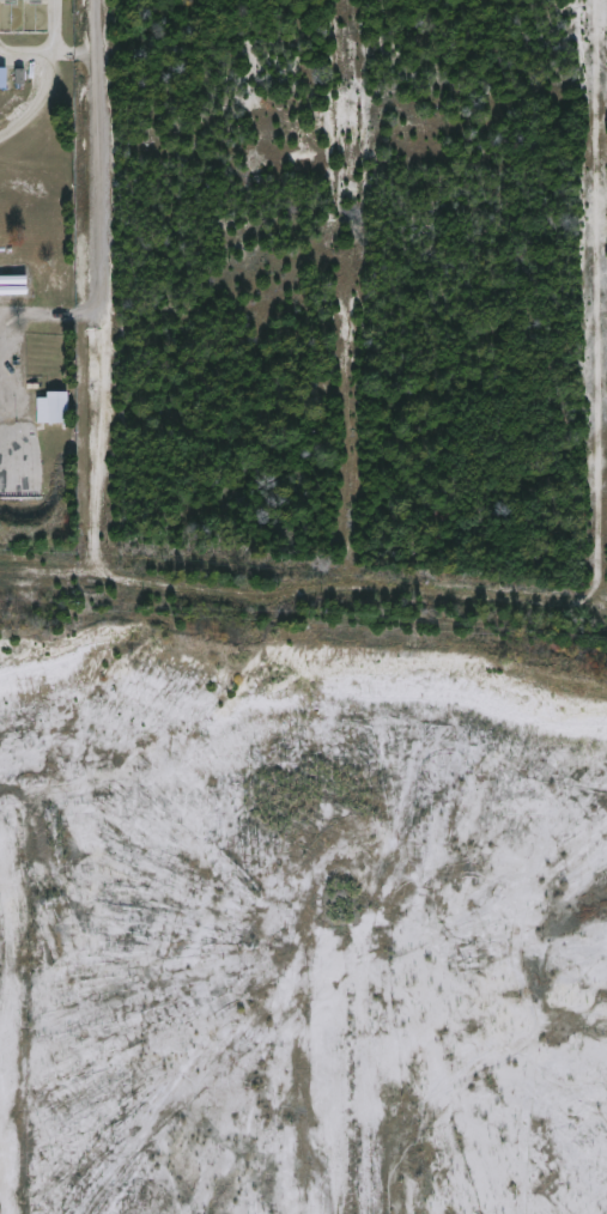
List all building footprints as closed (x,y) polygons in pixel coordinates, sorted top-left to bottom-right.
[(37,424),(37,394),(67,394),(67,424),(37,424)]
